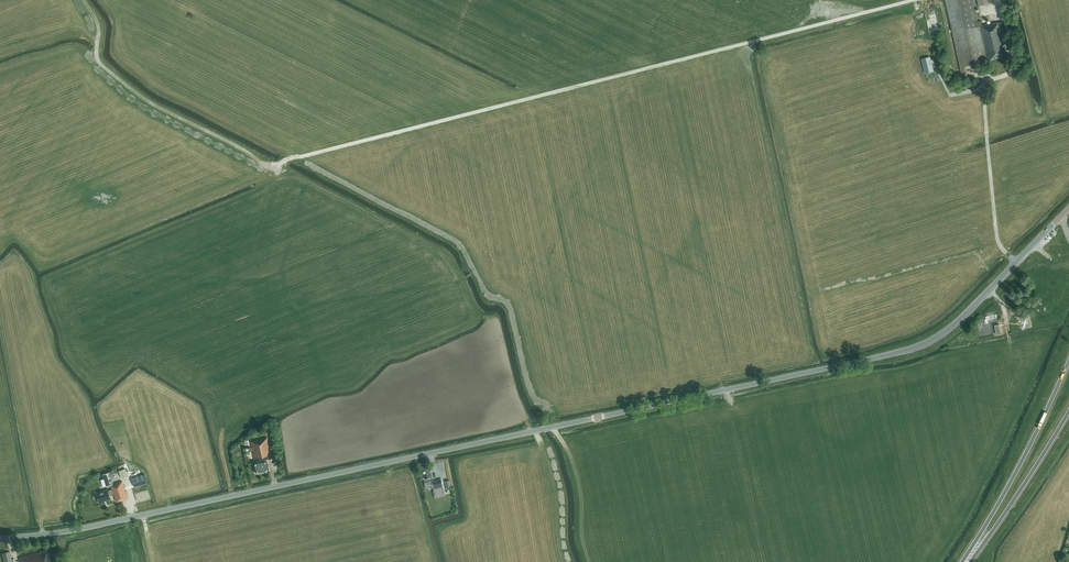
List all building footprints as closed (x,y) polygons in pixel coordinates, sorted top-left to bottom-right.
[(978,21),(974,0),(946,0),(960,67),(962,73),(964,72),(963,66),(987,61),(980,30),(981,29),(986,53),(987,53),(987,54),(988,60),(989,60),(1007,56),(1010,55),(1009,50),(1006,50),(1004,38),(1006,38),(1002,21),(995,23),(995,22),(982,24),(981,21),(978,21)] [(932,53),(923,55),(926,70),(935,68),(932,53)] [(267,459),(272,458),(268,437),(250,441),(255,462),(253,462),(255,473),(261,472),(264,471),(269,470),(267,459)] [(121,477),(128,475),(125,468),(119,471),(121,477)] [(423,478),(424,478),(425,482),(432,481),(433,480),(431,471),(429,472),(428,468),(423,469),(424,473),(422,474),(423,478)] [(113,483),(109,471),(102,474),(106,486),(110,484),(112,489),(107,490),(107,489),(96,493),(99,502),(110,498),(109,495),(113,494),(116,501),(127,497),(122,480),(113,483)] [(146,480),(144,471),(131,475),(134,484),(146,480)] [(442,486),(441,478),(438,478),(438,480),(432,481),(433,488),(442,486)] [(46,549),(19,557),(21,561),(50,561),(46,549)] [(9,551),(1,553),(4,561),(11,561),(10,561),(12,560),(9,551)]
